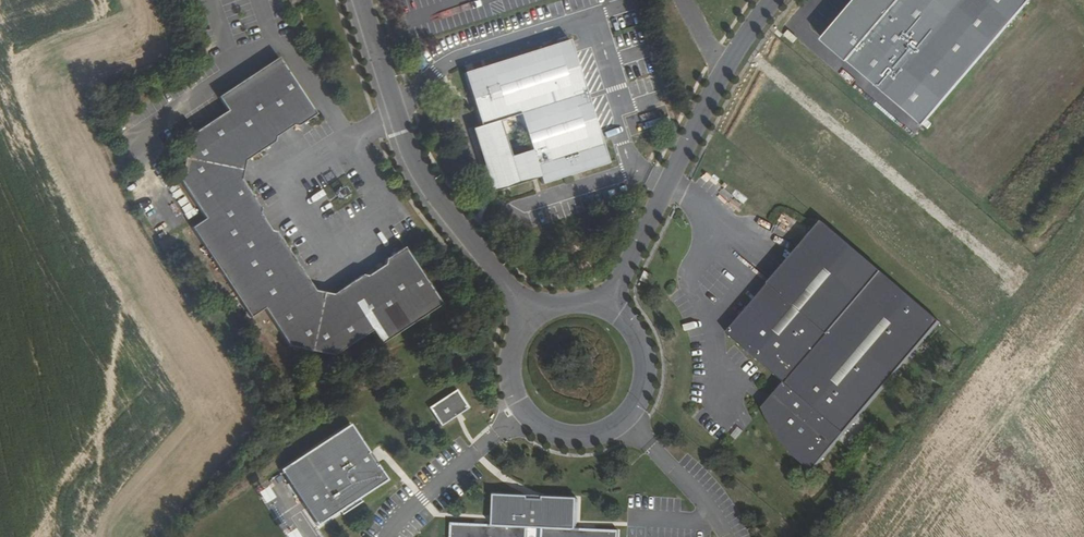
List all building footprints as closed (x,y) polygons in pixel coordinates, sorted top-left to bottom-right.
[(823,41),(924,127),(1029,1),(1028,0),(858,0),(823,41)] [(788,33),(784,38),(793,45),(797,41),(788,33)] [(614,165),(567,44),(466,83),(485,134),(477,138),(501,199),(547,182),(549,190),(614,165)] [(319,118),(281,61),(221,100),(229,114),(190,139),(181,184),(206,222),(192,231),(235,298),(249,289),(273,327),(319,336),(357,311),(366,326),(428,285),(391,228),(372,240),(370,245),(351,258),(347,256),(318,276),(298,270),(281,240),(276,239),(261,218),(262,212),(244,184),(248,165),(276,147),(277,142),(297,129),(300,131),(319,118)] [(132,118),(115,123),(120,140),(128,137),(127,132),(135,130),(132,118)] [(699,174),(694,188),(707,194),(713,179),(699,174)] [(182,213),(191,208),(175,179),(166,184),(182,213)] [(341,188),(337,181),(329,185),(334,192),(341,188)] [(398,197),(392,201),(410,226),(416,223),(398,197)] [(728,339),(785,388),(764,413),(768,423),(796,464),(812,477),(940,328),(824,227),(728,339)] [(726,271),(718,281),(727,288),(734,278),(726,271)] [(646,274),(642,283),(649,288),(655,280),(646,274)] [(469,412),(456,394),(429,412),(442,431),(469,412)] [(386,484),(349,428),(280,474),(316,530),(339,515),(341,519),(361,506),(359,502),(386,484)] [(260,496),(271,491),(265,479),(255,484),(260,496)] [(285,510),(287,509),(275,490),(263,497),(288,536),(290,536),(298,532),(285,510)] [(619,536),(577,534),(578,504),(544,503),(544,505),(529,505),(529,502),(495,500),(493,530),(458,529),(457,536),(619,536)]
